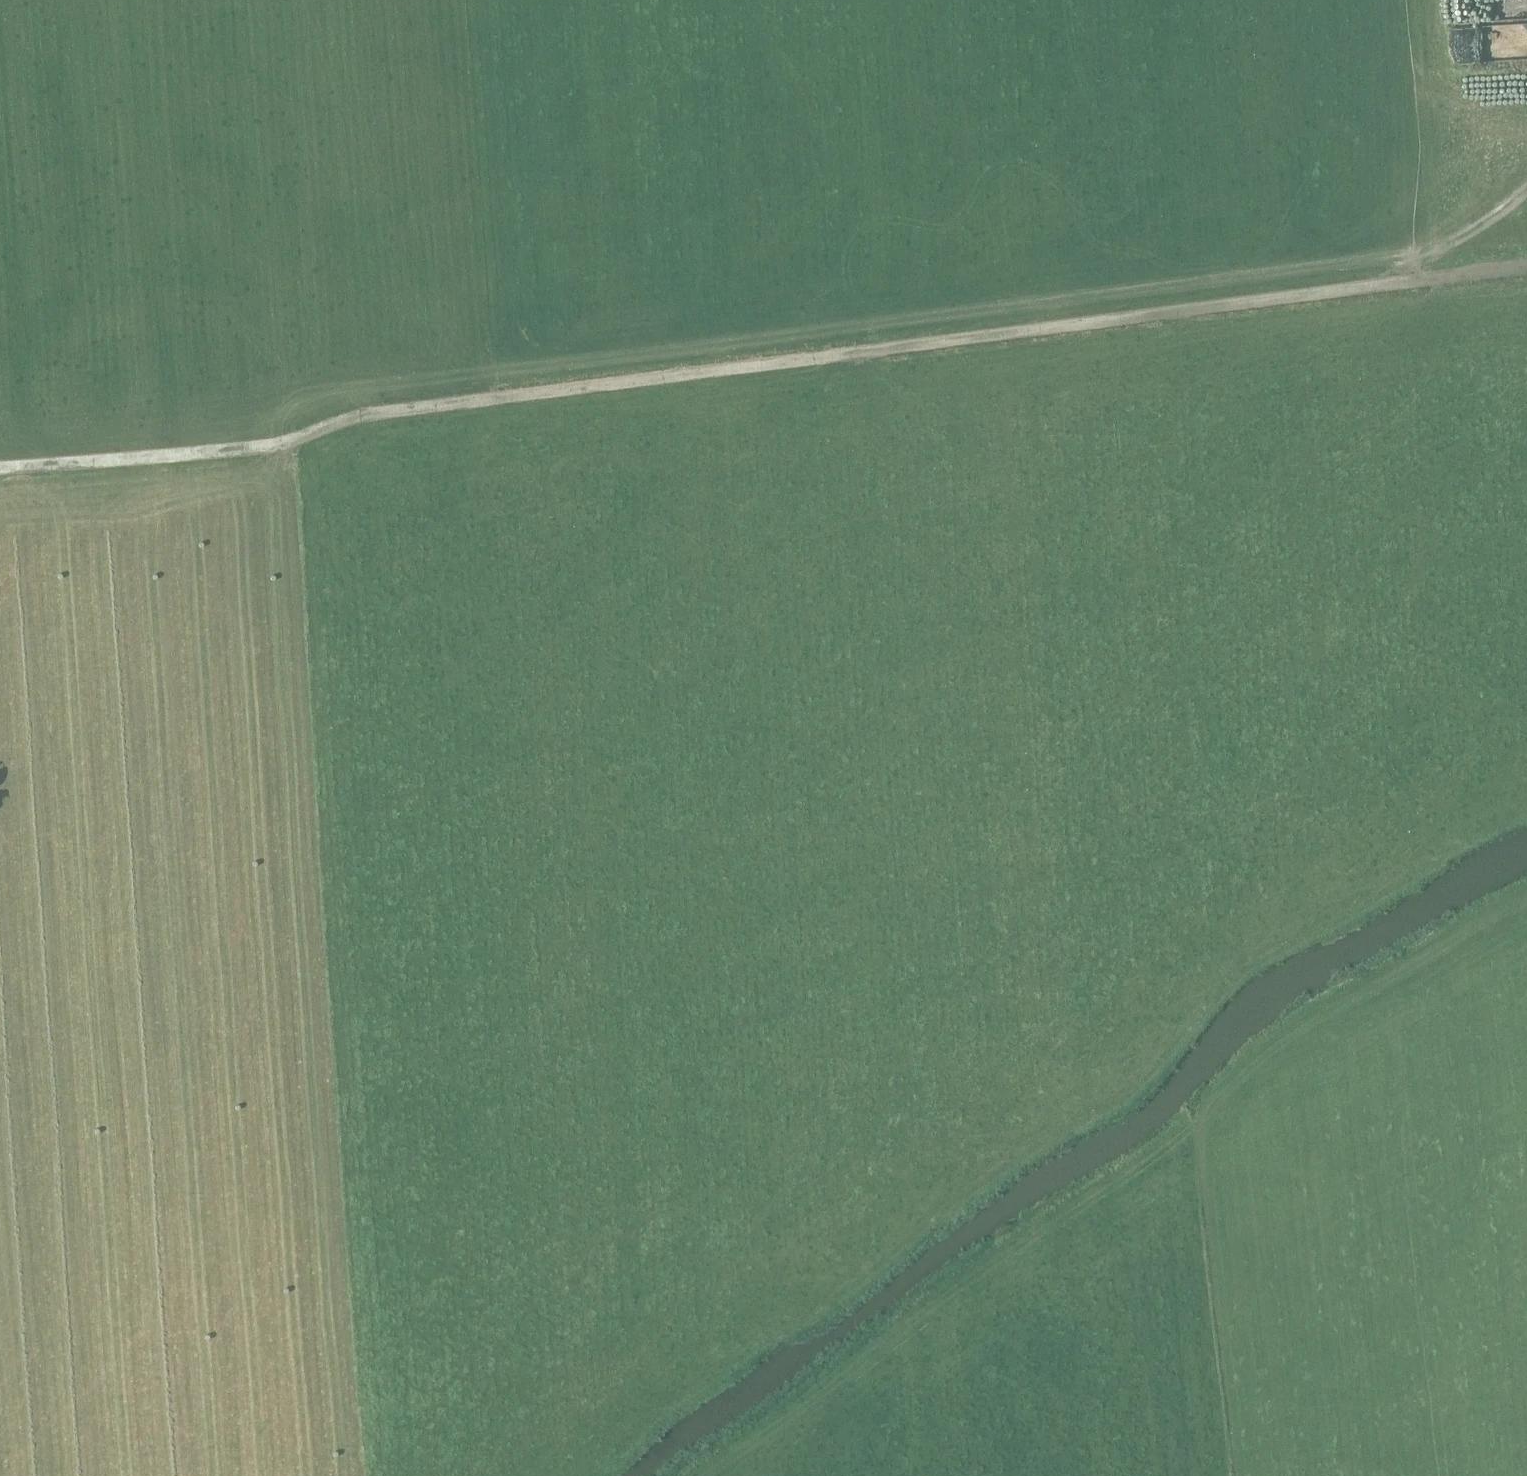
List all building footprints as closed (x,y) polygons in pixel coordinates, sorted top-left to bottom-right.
[(1507,42),(1506,32),(1494,32),(1494,26),(1501,25),(1500,16),(1470,17),(1471,44),(1507,42)]
